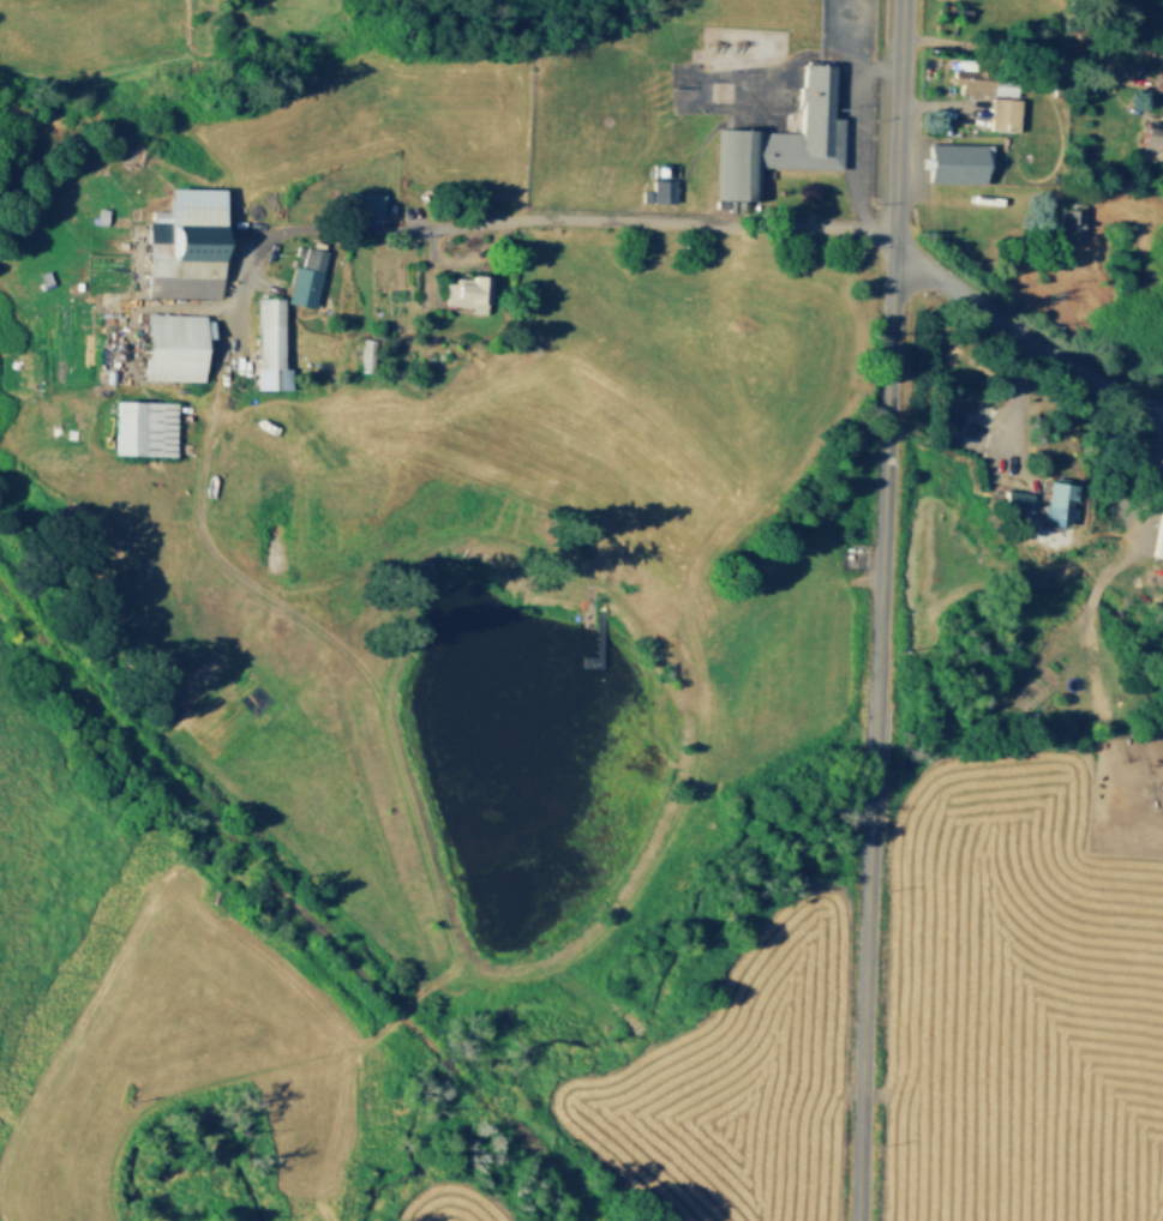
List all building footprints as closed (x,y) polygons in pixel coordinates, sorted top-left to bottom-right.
[(798,131),(801,62),(829,64),(828,118),(840,118),(840,169),(762,168),(760,200),(719,199),(723,128),(798,131)] [(771,66),(772,85),(761,86),(760,66),(771,66)] [(1157,66),(1162,68),(1162,92),(1151,89),(1157,66)] [(738,68),(759,67),(760,84),(739,85),(738,68)] [(952,68),(989,72),(988,96),(958,95),(959,85),(951,85),(952,68)] [(1013,96),(991,95),(993,74),(1015,76),(1013,96)] [(990,97),(1019,101),(1015,133),(987,130),(990,97)] [(1140,118),(1162,122),(1162,149),(1135,143),(1140,118)] [(924,179),(925,139),(991,142),(990,181),(924,179)] [(595,158),(605,158),(604,167),(595,167),(595,158)] [(651,163),(666,164),(666,178),(651,178),(651,163)] [(623,170),(629,170),(627,205),(621,205),(623,170)] [(634,170),(641,172),(637,205),(631,205),(634,170)] [(651,180),(673,179),(673,200),(651,202),(651,180)] [(217,252),(215,301),(145,297),(149,210),(166,210),(167,187),(221,191),(218,234),(228,234),(227,252),(217,252)] [(1083,199),(1080,237),(1057,235),(1060,197),(1083,199)] [(347,204),(382,204),(382,222),(346,221),(347,204)] [(304,246),(326,251),(320,275),(312,273),(306,306),(292,302),(294,295),(287,294),(289,283),(296,284),(304,246)] [(456,297),(450,299),(450,282),(468,282),(469,273),(486,276),(482,314),(466,312),(466,306),(456,306),(456,297)] [(283,297),(283,367),(289,367),(289,391),(252,391),(252,356),(257,356),(257,297),(283,297)] [(140,379),(144,312),(203,315),(203,319),(211,320),(210,339),(202,338),(199,383),(140,379)] [(359,337),(372,338),(370,366),(356,365),(359,337)] [(112,455),(115,399),(178,403),(174,458),(112,455)] [(1038,477),(1062,481),(1057,525),(1032,523),(1038,477)] [(1031,494),(1003,490),(999,509),(1028,514),(1031,494)] [(1161,500),(1162,501),(1162,555),(1151,553),(1161,500)] [(1155,781),(1162,779),(1162,805),(1158,806),(1155,781)]
